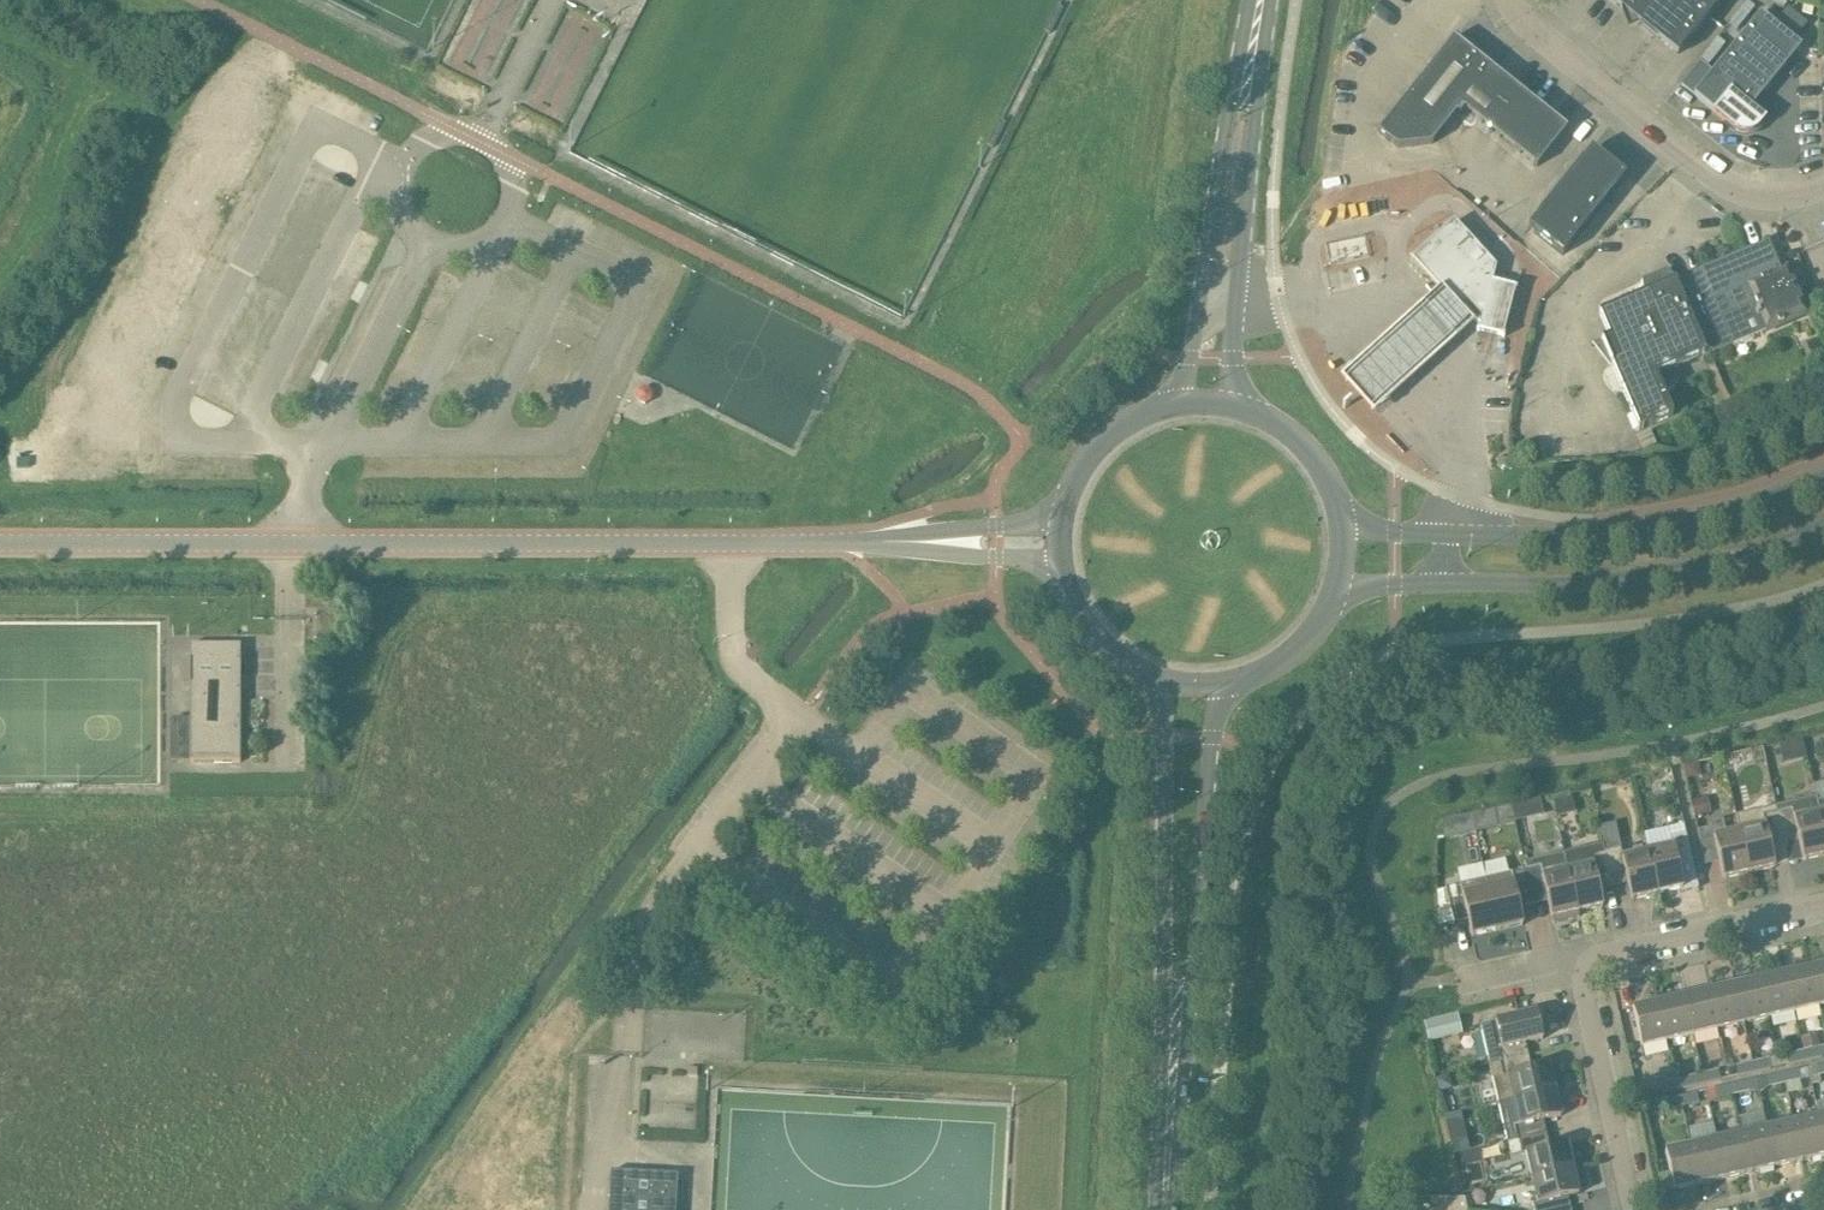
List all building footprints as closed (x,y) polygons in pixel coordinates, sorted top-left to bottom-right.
[(1679,54),(1722,0),(1611,0),(1679,54)] [(1761,12),(1713,71),(1694,95),(1714,111),(1713,112),(1725,122),(1725,121),(1735,129),(1739,132),(1745,133),(1751,132),(1756,130),(1760,126),(1766,119),(1757,112),(1757,111),(1752,107),(1802,46),(1761,12)] [(1454,37),(1394,113),(1378,132),(1398,147),(1432,143),(1457,112),(1460,114),(1465,108),(1536,165),(1567,127),(1454,37)] [(1592,147),(1534,219),(1528,226),(1563,253),(1626,175),(1592,147)] [(1411,258),(1413,260),(1414,259),(1440,289),(1460,311),(1459,312),(1461,314),(1463,312),(1462,311),(1465,308),(1480,325),(1479,328),(1477,327),(1477,330),(1479,331),(1480,329),(1502,335),(1501,336),(1504,337),(1505,334),(1503,334),(1514,289),(1516,289),(1516,287),(1513,286),(1513,287),(1494,282),(1495,281),(1492,280),(1496,265),(1455,220),(1414,258),(1413,257),(1411,258)] [(1612,363),(1640,428),(1674,414),(1664,391),(1675,386),(1678,378),(1674,367),(1705,354),(1706,356),(1808,313),(1794,279),(1790,280),(1785,268),(1782,270),(1769,240),(1677,279),(1668,268),(1643,279),(1644,292),(1600,311),(1620,359),(1612,363)] [(1469,327),(1436,291),(1387,336),(1340,380),(1373,415),(1420,372),(1469,327)] [(1506,457),(1498,457),(1497,464),(1506,465),(1506,457)] [(191,644),(191,760),(241,760),(241,644),(191,644)] [(1817,801),(1818,801),(1817,796),(1776,806),(1786,847),(1800,844),(1804,860),(1823,856),(1823,830),(1817,801)] [(1705,815),(1701,798),(1691,801),(1695,817),(1705,815)] [(1522,804),(1524,814),(1537,811),(1534,801),(1522,804)] [(1495,810),(1499,827),(1516,823),(1512,806),(1495,810)] [(1786,847),(1776,806),(1736,815),(1740,831),(1750,873),(1775,867),(1772,850),(1786,847)] [(1750,873),(1740,831),(1727,834),(1723,819),(1711,822),(1712,827),(1698,830),(1706,865),(1720,862),(1724,878),(1750,873)] [(1658,894),(1682,888),(1684,888),(1680,871),(1694,868),(1686,833),(1671,836),(1673,846),(1648,852),(1658,894)] [(1614,886),(1606,851),(1605,851),(1604,844),(1564,853),(1578,912),(1579,917),(1580,917),(1579,912),(1604,906),(1600,889),(1614,886)] [(1658,894),(1648,852),(1624,857),(1621,847),(1606,851),(1614,886),(1628,883),(1632,899),(1658,894)] [(1579,917),(1578,912),(1564,853),(1567,870),(1544,876),(1541,866),(1526,869),(1534,902),(1534,905),(1548,901),(1553,923),(1579,917)] [(1534,905),(1534,902),(1526,869),(1512,872),(1486,878),(1492,902),(1498,930),(1524,924),(1520,908),(1534,905)] [(1498,930),(1492,902),(1486,878),(1460,884),(1446,888),(1454,923),(1468,920),(1472,936),(1498,930)] [(1811,967),(1820,1006),(1823,1005),(1823,965),(1811,967)] [(1820,1006),(1811,967),(1786,973),(1795,1011),(1820,1006)] [(1795,1011),(1786,973),(1761,979),(1769,1017),(1795,1011)] [(1769,1017),(1761,979),(1735,985),(1744,1023),(1769,1017)] [(1744,1023),(1735,985),(1710,991),(1719,1029),(1744,1023)] [(1719,1029),(1710,991),(1685,996),(1693,1035),(1719,1029)] [(1693,1035),(1685,996),(1659,1002),(1668,1040),(1693,1035)] [(1668,1040),(1659,1002),(1633,1008),(1642,1046),(1668,1040)] [(1429,1040),(1462,1031),(1457,1012),(1424,1021),(1429,1040)] [(1490,1064),(1529,1055),(1526,1042),(1543,1038),(1537,1012),(1480,1025),(1490,1064)] [(1803,1050),(1806,1060),(1823,1056),(1821,1046),(1803,1050)] [(1803,1050),(1787,1054),(1790,1064),(1806,1060),(1803,1050)] [(1532,1069),(1529,1055),(1490,1064),(1499,1103),(1555,1090),(1549,1065),(1532,1069)] [(1753,1061),(1755,1072),(1773,1068),(1771,1057),(1753,1061)] [(1753,1061),(1736,1065),(1739,1075),(1755,1072),(1753,1061)] [(698,1067),(689,1067),(688,1076),(698,1076),(698,1067)] [(1702,1073),(1705,1083),(1722,1079),(1720,1069),(1702,1073)] [(1782,1073),(1784,1083),(1802,1079),(1800,1069),(1782,1073)] [(1702,1073),(1686,1077),(1688,1087),(1705,1083),(1702,1073)] [(1782,1073),(1766,1077),(1768,1087),(1784,1083),(1782,1073)] [(1677,1079),(1661,1083),(1663,1093),(1679,1089),(1677,1079)] [(1732,1085),(1734,1094),(1751,1091),(1749,1081),(1732,1085)] [(1732,1085),(1715,1089),(1717,1098),(1734,1094),(1732,1085)] [(1555,1090),(1499,1103),(1508,1142),(1518,1140),(1547,1133),(1544,1120),(1561,1116),(1555,1090)] [(1681,1096),(1683,1106),(1701,1102),(1699,1092),(1681,1096)] [(1681,1096),(1665,1100),(1667,1110),(1683,1106),(1681,1096)] [(1445,1115),(1454,1153),(1470,1150),(1461,1112),(1445,1115)] [(1818,1116),(1793,1122),(1802,1160),(1823,1155),(1823,1141),(1818,1116)] [(1802,1160),(1793,1122),(1768,1128),(1777,1166),(1802,1160)] [(1777,1166),(1768,1128),(1743,1133),(1751,1172),(1777,1166)] [(1547,1133),(1518,1140),(1508,1142),(1518,1140),(1521,1153),(1526,1152),(1532,1177),(1573,1168),(1567,1142),(1550,1146),(1547,1133)] [(1751,1172),(1743,1133),(1717,1139),(1726,1177),(1751,1172)] [(1726,1177),(1717,1139),(1692,1145),(1701,1183),(1726,1177)] [(1701,1183),(1692,1145),(1666,1151),(1674,1189),(1701,1183)] [(1532,1177),(1538,1202),(1533,1204),(1515,1207),(1515,1209),(1571,1209),(1571,1208),(1564,1209),(1562,1198),(1579,1194),(1573,1168),(1532,1177)] [(678,1174),(611,1170),(609,1209),(676,1209),(678,1174)] [(1467,1209),(1464,1198),(1438,1198),(1438,1199),(1440,1199),(1440,1209),(1468,1209),(1467,1209)]
